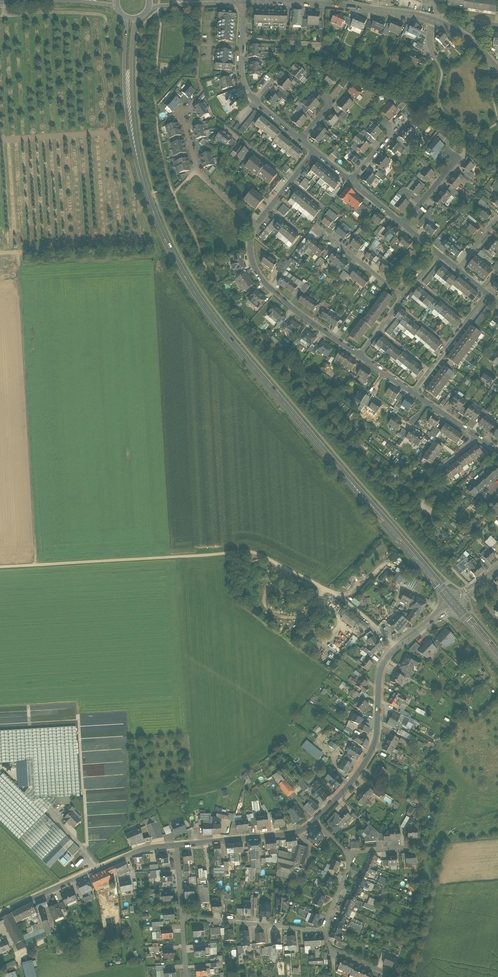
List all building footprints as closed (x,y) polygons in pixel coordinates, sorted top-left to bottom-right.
[(463,9),(464,0),(448,0),(447,7),(452,7),(452,6),(459,7),(459,8),(463,9)] [(463,9),(467,10),(467,11),(475,12),(476,11),(483,12),(483,13),(491,14),(491,13),(495,13),(496,12),(496,7),(497,3),(490,2),(487,1),(487,2),(474,0),(464,0),(463,9)] [(275,27),(281,27),(281,26),(286,26),(287,13),(283,13),(283,11),(280,11),(280,12),(278,12),(278,11),(274,11),(274,12),(268,12),(268,11),(264,11),(264,12),(262,12),(262,10),(259,10),(258,12),(255,12),(255,25),(260,25),(260,26),(266,26),(266,25),(275,26),(275,27)] [(218,41),(232,42),(234,20),(235,20),(235,12),(219,11),(219,19),(220,19),(218,41)] [(301,27),(302,21),(302,12),(294,11),(294,12),(293,18),(293,26),(301,27)] [(333,24),(335,28),(338,27),(341,28),(343,24),(344,23),(345,23),(343,18),(343,17),(341,17),(340,15),(334,17),(334,18),(333,18),(332,19),(331,23),(333,24)] [(351,26),(361,31),(366,20),(361,18),(361,19),(355,17),(353,21),(351,26)] [(380,32),(382,28),(384,23),(375,19),(373,24),(371,28),(372,28),(380,32)] [(393,31),(400,33),(403,25),(392,21),(390,25),(388,30),(389,30),(393,32),(393,31)] [(416,36),(418,37),(422,29),(412,24),(410,27),(408,32),(416,35),(416,36)] [(438,44),(440,46),(441,45),(442,45),(445,41),(447,39),(441,33),(438,36),(435,39),(440,43),(438,44)] [(415,48),(422,51),(424,46),(418,43),(415,48)] [(216,69),(231,70),(232,63),(231,63),(232,51),(218,50),(217,62),(216,62),(216,69)] [(409,64),(416,67),(420,57),(408,52),(405,60),(409,62),(409,64)] [(420,64),(425,66),(428,60),(423,58),(420,64)] [(295,78),(299,81),(300,80),(303,77),(302,76),(305,73),(298,67),(295,65),(291,69),(294,71),(291,75),(295,78)] [(327,85),(330,87),(333,83),(334,84),(337,81),(329,75),(324,81),(328,84),(327,85)] [(220,80),(222,90),(232,87),(230,77),(227,78),(222,79),(220,80)] [(282,89),(285,92),(286,91),(292,84),(284,78),(280,83),(281,83),(278,86),(282,89)] [(338,84),(343,89),(347,84),(342,80),(338,84)] [(355,97),(357,95),(359,96),(359,95),(362,92),(358,88),(354,85),(348,92),(352,95),(352,96),(354,97),(355,97)] [(182,92),(188,98),(194,91),(187,86),(182,92)] [(173,95),(177,98),(179,96),(176,93),(172,89),(170,92),(173,95)] [(282,89),(280,92),(284,95),(288,98),(291,95),(286,91),(285,92),(282,89)] [(226,93),(228,98),(235,93),(234,90),(226,93)] [(282,98),(284,95),(280,92),(280,91),(276,96),(279,99),(280,100),(282,98)] [(236,93),(235,93),(228,98),(226,100),(231,107),(241,100),(236,93)] [(266,101),(273,106),(272,106),(275,102),(276,103),(276,102),(279,99),(276,96),(272,93),(272,94),(266,101),(266,100),(266,101)] [(167,107),(172,111),(180,101),(177,98),(173,95),(164,105),(167,107)] [(309,110),(313,113),(312,111),(314,109),(315,110),(320,104),(311,97),(307,102),(308,103),(305,106),(304,105),(304,106),(309,110)] [(343,111),(346,114),(346,113),(349,110),(354,104),(345,97),(340,104),(342,105),(339,108),(338,106),(337,107),(343,111)] [(299,107),(301,109),(304,106),(298,101),(295,104),(299,107)] [(382,113),(390,119),(397,110),(389,103),(386,106),(387,107),(382,113)] [(397,108),(401,111),(407,105),(401,103),(397,108)] [(194,109),(197,114),(205,109),(202,104),(200,105),(195,108),(194,109)] [(200,119),(204,116),(206,119),(210,116),(208,114),(209,114),(205,109),(197,114),(200,119)] [(343,111),(340,116),(345,120),(349,115),(346,113),(346,114),(343,111)] [(292,122),(300,129),(307,120),(303,117),(299,113),(299,114),(300,115),(298,117),(297,116),(292,122)] [(326,121),(333,127),(338,120),(339,120),(337,119),(332,114),(326,121)] [(253,123),(255,125),(261,118),(259,116),(258,117),(256,119),(254,122),(253,123)] [(266,122),(261,118),(255,125),(260,129),(266,122)] [(342,123),(338,120),(333,127),(336,129),(338,128),(342,123)] [(271,126),(266,122),(260,129),(265,133),(271,126)] [(167,133),(168,132),(179,130),(178,124),(166,127),(167,133)] [(370,136),(374,139),(381,131),(377,128),(373,124),(366,132),(365,132),(370,136)] [(193,128),(195,134),(204,131),(203,126),(193,128)] [(276,130),(271,126),(265,133),(270,137),(276,130)] [(404,141),(407,143),(415,133),(407,127),(398,136),(399,137),(404,141)] [(320,128),(317,132),(325,138),(324,138),(324,139),(327,141),(330,138),(331,137),(327,133),(320,128)] [(180,129),(179,130),(168,132),(170,138),(173,138),(179,136),(182,135),(180,129)] [(437,136),(443,141),(447,137),(439,129),(437,132),(436,132),(439,134),(437,136)] [(281,134),(276,130),(270,137),(275,141),(280,135),(281,134)] [(363,130),(361,134),(367,139),(370,136),(365,132),(363,130)] [(206,137),(204,131),(195,134),(196,140),(206,137)] [(215,140),(220,144),(227,135),(222,131),(215,140)] [(322,140),(324,139),(324,138),(325,138),(317,132),(317,131),(316,132),(317,132),(312,138),(311,138),(315,141),(319,145),(320,144),(319,144),(322,140)] [(382,132),(381,131),(374,139),(375,140),(382,132)] [(365,142),(367,139),(361,134),(360,133),(358,135),(363,140),(365,142)] [(232,139),(227,135),(220,144),(225,148),(228,144),(232,139)] [(288,142),(280,135),(275,141),(274,142),(282,149),(288,142)] [(358,149),(363,154),(370,146),(365,142),(363,140),(358,135),(357,135),(353,141),(355,143),(353,145),(358,149)] [(396,140),(401,144),(407,149),(409,146),(410,145),(407,143),(404,141),(399,137),(396,140)] [(428,149),(426,152),(429,155),(435,160),(438,156),(437,155),(439,153),(439,154),(440,154),(439,153),(441,151),(440,150),(444,145),(438,141),(439,140),(436,138),(433,142),(433,143),(434,143),(432,145),(428,149)] [(171,144),(173,150),(185,147),(183,141),(181,142),(174,144),(171,144)] [(293,146),(288,142),(282,149),(287,153),(293,146)] [(388,150),(394,155),(397,152),(400,148),(401,148),(399,146),(394,142),(388,150)] [(237,157),(242,161),(242,160),(248,153),(248,152),(249,152),(245,149),(243,150),(241,149),(242,148),(238,145),(238,146),(236,148),(235,149),(233,152),(236,155),(237,154),(239,156),(237,157)] [(298,150),(293,146),(287,153),(292,157),(298,150)] [(186,153),(185,147),(173,150),(174,156),(177,155),(184,154),(186,153)] [(303,154),(298,150),(292,157),(297,161),(303,154)] [(331,154),(338,159),(341,155),(335,150),(331,154)] [(200,156),(202,162),(213,159),(211,153),(200,156)] [(242,160),(245,162),(246,160),(247,160),(251,155),(248,153),(242,160)] [(347,161),(353,166),(359,159),(353,155),(353,154),(353,155),(350,158),(348,161),(347,161)] [(378,167),(383,171),(390,162),(382,156),(375,165),(378,167)] [(269,185),(277,176),(277,175),(266,166),(265,167),(253,158),(249,162),(245,168),(257,177),(258,176),(269,185)] [(439,164),(442,166),(447,160),(444,158),(442,161),(439,164)] [(176,162),(177,168),(188,165),(189,165),(188,159),(185,159),(179,161),(176,162)] [(214,165),(213,159),(202,162),(203,168),(214,165)] [(468,173),(470,171),(474,166),(471,164),(467,161),(461,168),(465,171),(468,173)] [(311,171),(315,175),(322,168),(317,164),(311,171)] [(189,171),(188,165),(177,168),(176,168),(177,174),(189,171)] [(281,171),(285,174),(287,171),(289,169),(285,165),(283,167),(281,171)] [(376,170),(378,172),(384,176),(386,173),(383,171),(378,167),(376,170)] [(326,171),(322,168),(315,175),(320,179),(326,171)] [(422,179),(427,183),(434,174),(428,168),(422,175),(424,177),(423,178),(422,179)] [(331,175),(326,171),(320,179),(325,183),(331,175)] [(362,180),(369,186),(372,182),(373,182),(376,178),(374,177),(369,172),(362,180)] [(384,176),(378,172),(375,175),(381,180),(384,176)] [(457,173),(452,179),(460,184),(462,182),(461,181),(463,179),(464,179),(463,178),(457,173)] [(336,179),(331,175),(325,183),(329,187),(336,179)] [(263,192),(268,196),(281,180),(277,176),(269,185),(263,192)] [(340,183),(336,179),(329,187),(334,191),(340,183)] [(455,190),(460,184),(452,179),(448,184),(451,186),(455,190)] [(413,181),(406,189),(410,192),(411,191),(410,190),(414,186),(414,185),(415,183),(413,181)] [(414,193),(416,196),(422,188),(416,183),(415,183),(414,185),(414,186),(410,190),(411,191),(414,193)] [(448,189),(451,192),(456,196),(458,193),(455,190),(451,186),(448,189)] [(404,187),(402,190),(411,197),(414,193),(411,191),(410,192),(406,189),(404,187)] [(345,200),(356,209),(360,204),(361,204),(363,202),(354,195),(346,189),(339,198),(344,201),(345,200)] [(440,193),(438,196),(446,202),(451,196),(449,194),(443,189),(443,190),(440,193)] [(408,201),(411,197),(402,190),(398,195),(401,198),(402,198),(403,199),(404,198),(408,201)] [(244,201),(256,210),(264,200),(252,191),(244,201)] [(291,199),(296,203),(302,195),(297,191),(291,199)] [(296,203),(300,207),(306,199),(302,195),(296,203)] [(401,198),(398,195),(391,204),(394,207),(401,198)] [(437,205),(441,208),(443,205),(446,202),(438,196),(433,202),(437,205)] [(409,204),(407,202),(403,199),(402,198),(401,198),(394,207),(402,213),(406,208),(409,204)] [(300,207),(305,210),(311,203),(306,199),(300,207)] [(488,206),(486,204),(481,200),(478,203),(481,206),(482,205),(486,209),(488,206)] [(305,210),(309,214),(316,207),(311,203),(305,210)] [(281,207),(280,209),(278,211),(282,215),(284,213),(286,211),(288,208),(283,204),(281,207)] [(355,211),(360,215),(366,208),(361,204),(360,204),(356,209),(355,211)] [(437,205),(433,210),(435,211),(439,214),(441,212),(441,211),(443,209),(441,208),(437,205)] [(320,211),(316,207),(309,214),(314,218),(316,216),(320,211)] [(480,215),(487,221),(492,215),(485,210),(485,209),(480,215)] [(324,217),(325,218),(326,218),(328,219),(329,218),(333,222),(334,221),(337,216),(329,210),(324,217)] [(372,219),(379,225),(384,219),(377,213),(372,219)] [(472,223),(474,225),(474,224),(474,225),(477,222),(469,215),(466,218),(472,223)] [(332,222),(333,222),(329,218),(328,219),(326,218),(325,218),(322,222),(329,227),(332,222)] [(274,229),(279,233),(285,225),(280,221),(279,223),(277,225),(275,227),(274,229)] [(424,230),(432,237),(437,230),(434,227),(435,227),(430,223),(428,226),(424,230)] [(467,230),(473,235),(476,232),(477,233),(480,229),(474,225),(474,224),(474,225),(472,223),(467,230)] [(289,229),(285,225),(279,233),(283,237),(289,229)] [(382,235),(386,239),(389,234),(393,237),(399,231),(391,225),(386,231),(382,235)] [(335,233),(344,240),(346,237),(349,233),(341,226),(335,233)] [(376,236),(378,234),(383,228),(380,226),(374,234),(376,236)] [(386,231),(383,228),(378,234),(381,237),(382,235),(386,231)] [(294,233),(289,229),(283,237),(288,241),(294,233)] [(346,237),(349,240),(354,233),(351,230),(349,233),(346,237)] [(299,237),(294,233),(288,241),(293,245),(299,237)] [(358,235),(354,233),(349,240),(352,242),(355,238),(358,235)] [(399,244),(407,250),(413,243),(405,237),(399,244)] [(353,247),(358,251),(364,244),(361,242),(355,238),(352,242),(350,245),(353,248),(353,247)] [(441,245),(449,251),(454,244),(447,238),(441,245)] [(305,246),(308,248),(312,251),(318,244),(311,239),(309,241),(305,246)] [(487,248),(493,252),(497,246),(497,245),(493,240),(487,248)] [(318,244),(312,251),(316,254),(319,257),(325,250),(318,244)] [(362,253),(365,255),(369,251),(373,246),(370,244),(362,253)] [(462,251),(454,244),(449,251),(457,257),(460,253),(462,251)] [(495,254),(493,252),(487,248),(485,250),(488,253),(493,257),(495,254)] [(484,249),(481,252),(486,255),(489,258),(491,259),(493,257),(488,253),(485,250),(484,249)] [(377,256),(374,253),(373,254),(371,253),(369,251),(365,255),(365,256),(368,259),(367,259),(372,262),(373,261),(377,256)] [(482,260),(486,255),(481,252),(481,251),(477,256),(482,260)] [(332,263),(336,265),(341,258),(334,253),(329,260),(332,263)] [(378,254),(377,256),(373,261),(375,263),(378,259),(380,261),(383,257),(378,254)] [(231,265),(233,271),(234,270),(244,268),(242,255),(233,257),(235,264),(231,265)] [(261,264),(271,271),(277,263),(266,256),(261,264)] [(290,258),(286,265),(279,273),(279,274),(282,276),(293,261),(290,258)] [(348,264),(341,258),(336,265),(337,267),(340,269),(343,271),(348,264)] [(468,267),(476,274),(484,265),(475,258),(468,267)] [(389,265),(392,268),(394,265),(390,262),(390,263),(386,259),(384,261),(385,262),(389,265)] [(276,271),(279,273),(286,265),(280,260),(275,267),(278,269),(276,271)] [(384,271),(387,274),(391,269),(388,266),(389,265),(385,262),(384,264),(380,268),(379,269),(383,272),(384,271)] [(492,272),(484,265),(476,274),(485,281),(492,272)] [(467,268),(475,275),(476,274),(468,267),(467,268)] [(235,276),(238,275),(245,271),(244,268),(234,270),(235,276)] [(437,273),(437,274),(440,276),(439,277),(441,279),(442,278),(447,272),(442,268),(441,268),(439,271),(437,273)] [(350,277),(357,282),(362,275),(355,270),(350,277)] [(452,276),(447,272),(442,278),(445,280),(444,281),(446,283),(447,282),(452,276)] [(243,291),(253,285),(247,277),(246,274),(240,278),(236,281),(239,285),(240,284),(244,290),(243,291)] [(485,281),(476,274),(475,275),(484,282),(485,281)] [(369,281),(362,275),(357,282),(363,288),(369,281)] [(457,280),(452,276),(447,282),(449,285),(451,287),(453,285),(457,280)] [(285,289),(290,282),(287,280),(283,277),(278,284),(285,289)] [(457,280),(453,285),(456,287),(455,288),(457,290),(458,289),(463,283),(458,279),(457,280)] [(297,287),(293,284),(290,282),(285,289),(292,294),(297,287)] [(309,286),(305,283),(301,289),(300,291),(304,294),(309,286)] [(468,287),(463,283),(458,289),(461,291),(460,292),(462,294),(463,293),(468,287)] [(473,291),(468,287),(463,293),(466,295),(465,296),(467,298),(468,297),(473,291)] [(408,296),(411,298),(413,296),(413,295),(417,290),(415,288),(408,296)] [(418,300),(418,299),(424,293),(418,288),(417,290),(413,295),(416,297),(416,298),(418,300)] [(251,296),(252,297),(257,292),(253,289),(247,293),(251,297),(251,296)] [(255,305),(257,308),(259,307),(261,304),(265,299),(264,297),(257,291),(257,292),(252,297),(251,296),(251,297),(249,299),(249,300),(253,304),(253,305),(254,306),(255,305)] [(478,295),(473,291),(468,297),(471,299),(470,300),(472,302),(477,297),(478,295)] [(349,337),(357,343),(359,339),(360,340),(369,327),(370,328),(372,325),(373,325),(382,314),(381,313),(383,310),(384,311),(392,299),(384,293),(382,295),(383,296),(381,298),(371,310),(372,311),(370,313),(370,312),(362,322),(361,321),(359,324),(360,324),(357,328),(356,327),(349,337)] [(428,297),(424,293),(418,299),(421,301),(420,302),(423,304),(423,303),(428,297)] [(298,302),(305,307),(310,300),(303,295),(298,302)] [(433,301),(428,297),(423,303),(425,305),(425,306),(427,308),(433,301)] [(318,305),(310,300),(305,307),(313,312),(318,305)] [(433,301),(427,308),(433,312),(434,310),(435,310),(438,305),(433,301)] [(440,303),(438,305),(435,310),(437,312),(437,313),(439,315),(440,314),(445,307),(440,303)] [(249,315),(252,312),(245,305),(242,308),(249,315)] [(267,316),(271,319),(272,317),(279,322),(279,323),(284,317),(285,316),(275,307),(269,314),(267,316)] [(450,312),(445,307),(440,314),(443,316),(442,317),(444,319),(445,318),(450,312)] [(320,317),(328,323),(333,315),(326,310),(325,310),(320,317)] [(491,315),(494,318),(497,314),(493,310),(489,314),(491,315)] [(397,318),(401,322),(405,317),(405,318),(407,316),(401,311),(395,317),(397,318)] [(455,316),(450,312),(445,318),(447,320),(447,321),(449,323),(450,322),(455,316)] [(336,318),(333,315),(328,323),(335,328),(340,320),(336,318)] [(460,320),(455,316),(450,322),(452,324),(452,325),(454,327),(459,321),(460,320)] [(279,328),(280,327),(284,322),(286,319),(284,317),(279,323),(279,322),(277,324),(276,325),(277,326),(279,328)] [(410,322),(405,318),(405,317),(401,322),(400,324),(403,326),(402,327),(404,329),(405,328),(410,322)] [(286,328),(294,334),(295,335),(300,327),(291,321),(288,326),(286,328)] [(451,330),(454,332),(461,323),(459,321),(454,327),(451,330)] [(410,322),(405,328),(408,330),(407,331),(409,333),(410,332),(415,326),(410,322)] [(420,330),(415,326),(410,332),(413,334),(412,335),(414,337),(416,335),(416,334),(420,330)] [(390,336),(394,331),(390,327),(385,333),(390,336)] [(471,327),(468,331),(478,338),(481,334),(476,330),(472,327),(471,327)] [(421,328),(420,330),(416,334),(419,337),(418,338),(421,339),(426,332),(421,328)] [(308,343),(311,345),(316,338),(307,331),(304,336),(302,339),(308,343)] [(475,342),(478,338),(468,331),(465,335),(475,342)] [(431,337),(426,332),(421,339),(424,341),(423,342),(426,343),(431,337)] [(294,343),(297,345),(299,342),(300,342),(302,339),(304,336),(300,334),(294,343)] [(472,346),(475,342),(465,335),(462,339),(472,346)] [(272,336),(270,339),(277,344),(279,342),(272,336)] [(436,341),(431,337),(426,343),(429,345),(428,346),(430,348),(431,347),(436,341)] [(374,347),(376,345),(380,340),(377,338),(371,345),(374,347)] [(382,338),(380,340),(376,345),(381,349),(382,349),(387,342),(382,338)] [(469,350),(472,346),(462,339),(459,343),(469,350)] [(441,345),(436,341),(431,347),(434,349),(433,350),(435,352),(438,349),(441,345)] [(324,354),(327,356),(328,355),(332,349),(323,342),(319,348),(317,350),(323,355),(324,354)] [(392,346),(387,342),(382,349),(384,351),(384,352),(386,354),(386,353),(392,346)] [(466,354),(469,350),(459,343),(456,347),(466,354)] [(397,351),(392,346),(386,353),(389,355),(389,356),(391,358),(391,357),(397,351)] [(463,358),(466,354),(456,347),(453,351),(463,358)] [(402,355),(397,351),(391,357),(394,359),(394,360),(396,362),(398,359),(402,355)] [(460,362),(463,358),(453,351),(450,355),(460,362)] [(342,364),(343,365),(348,358),(340,352),(335,360),(342,364)] [(402,355),(398,359),(401,362),(400,363),(402,364),(403,363),(408,357),(403,353),(402,355)] [(457,366),(460,362),(450,355),(447,359),(449,360),(453,364),(457,366)] [(413,361),(408,357),(403,363),(406,366),(405,367),(407,368),(408,367),(413,361)] [(497,364),(497,363),(492,357),(489,360),(495,367),(497,364)] [(357,363),(348,358),(343,365),(351,371),(357,363)] [(418,365),(413,361),(408,367),(411,370),(410,371),(412,372),(413,372),(418,365)] [(423,370),(418,365),(413,372),(415,374),(415,375),(417,377),(421,372),(423,370)] [(444,367),(441,371),(450,378),(453,374),(449,370),(444,367)] [(360,377),(366,381),(371,373),(367,370),(366,370),(362,368),(357,375),(360,377)] [(447,382),(450,378),(441,371),(438,375),(447,382)] [(486,384),(490,386),(492,383),(493,383),(495,379),(489,374),(486,371),(481,379),(487,383),(486,384)] [(415,380),(418,382),(423,374),(421,372),(417,377),(415,379),(415,380)] [(444,386),(447,382),(438,375),(435,379),(444,386)] [(441,390),(444,386),(435,379),(432,383),(441,390)] [(438,394),(441,390),(432,383),(429,387),(438,394)] [(385,394),(394,400),(395,400),(399,394),(400,393),(397,391),(397,390),(393,388),(393,389),(390,387),(385,394)] [(434,397),(435,398),(438,394),(429,387),(426,391),(430,395),(434,397)] [(361,403),(362,404),(366,399),(365,398),(367,396),(359,391),(354,398),(361,403)] [(450,404),(454,408),(462,398),(457,395),(454,399),(450,404)] [(406,408),(409,410),(414,403),(407,398),(403,403),(402,405),(400,408),(404,411),(406,408)] [(466,402),(462,398),(454,408),(459,411),(462,407),(466,402)] [(403,403),(399,400),(398,402),(395,407),(399,410),(400,408),(402,405),(403,403)] [(370,409),(377,413),(382,406),(374,401),(372,403),(369,408),(370,409)] [(464,415),(469,418),(476,409),(472,405),(471,405),(467,411),(464,415)] [(374,417),(377,413),(370,409),(369,408),(366,412),(374,417)] [(481,412),(476,409),(469,418),(474,422),(478,416),(481,412)] [(428,423),(435,428),(439,421),(433,416),(431,418),(428,423)] [(479,426),(483,429),(491,420),(486,416),(483,420),(479,426)] [(388,425),(396,430),(399,427),(400,428),(402,424),(393,418),(388,425)] [(495,423),(491,420),(483,429),(488,433),(492,428),(495,423)] [(440,432),(448,438),(453,430),(445,425),(441,432),(440,432)] [(428,437),(431,439),(432,437),(437,429),(435,428),(428,437)] [(437,429),(432,437),(435,439),(437,435),(438,435),(440,432),(441,432),(437,429)] [(406,438),(414,444),(420,436),(411,430),(408,435),(406,438)] [(462,437),(453,430),(448,438),(452,440),(457,444),(460,441),(462,437)] [(423,439),(420,436),(414,444),(418,446),(423,439)] [(434,443),(428,451),(436,457),(442,449),(434,443)] [(477,446),(472,450),(477,457),(482,454),(482,453),(478,448),(477,446)] [(482,454),(484,457),(488,454),(484,449),(480,446),(478,448),(482,453),(482,454)] [(472,461),(477,457),(472,450),(467,454),(472,461)] [(431,465),(436,457),(428,451),(423,460),(426,462),(431,465)] [(467,465),(472,461),(467,454),(462,458),(467,465)] [(462,469),(467,465),(462,458),(456,462),(457,463),(462,469)] [(463,470),(462,469),(457,463),(452,467),(458,474),(463,470)] [(453,478),(458,474),(452,467),(447,471),(453,478)] [(493,481),(497,477),(490,470),(489,469),(485,473),(493,481)] [(448,481),(453,478),(447,471),(442,474),(444,477),(447,481),(448,481)] [(488,485),(493,481),(485,473),(481,478),(488,485)] [(441,480),(447,485),(449,483),(448,481),(447,481),(444,477),(441,480)] [(483,489),(488,485),(481,478),(480,477),(476,481),(483,489)] [(479,493),(483,489),(476,481),(472,486),(479,492),(478,493),(479,493)] [(435,489),(445,498),(449,494),(438,485),(435,489)] [(474,497),(478,493),(479,492),(472,486),(471,485),(467,490),(474,497)] [(483,500),(483,501),(479,505),(484,509),(486,507),(485,507),(488,504),(483,500)] [(496,517),(497,515),(497,506),(497,505),(497,506),(492,501),(489,503),(488,504),(485,507),(486,507),(496,517)] [(491,536),(485,543),(491,548),(497,542),(491,536)] [(489,550),(491,548),(485,543),(483,541),(481,543),(487,549),(488,550),(489,550)] [(496,557),(490,551),(488,553),(483,558),(489,564),(496,557)] [(468,560),(466,558),(463,560),(458,564),(456,566),(459,568),(461,566),(465,571),(469,568),(470,569),(469,570),(476,579),(480,575),(469,562),(468,560)] [(473,560),(469,562),(480,575),(484,572),(477,564),(476,565),(473,560)] [(382,583),(393,573),(389,568),(378,579),(382,583)] [(396,583),(399,585),(401,583),(400,583),(404,577),(397,573),(393,580),(396,583)] [(401,583),(406,586),(408,584),(410,580),(410,579),(409,578),(408,579),(404,577),(400,583),(401,583)] [(408,584),(414,588),(417,584),(410,580),(408,584)] [(342,585),(347,589),(351,585),(346,581),(342,585)] [(417,598),(406,592),(403,597),(401,602),(408,606),(410,603),(413,604),(410,609),(413,611),(412,612),(418,617),(426,604),(426,605),(427,604),(426,604),(416,599),(417,598)] [(342,617),(347,611),(347,610),(344,607),(338,614),(342,617)] [(341,619),(353,628),(359,620),(347,611),(342,617),(341,619)] [(397,613),(404,619),(408,614),(398,611),(397,613)] [(412,626),(418,617),(412,612),(410,616),(407,621),(408,622),(412,626)] [(399,633),(408,622),(407,621),(404,619),(397,613),(388,623),(387,623),(399,633)] [(356,624),(365,630),(368,626),(359,620),(356,624)] [(327,623),(321,630),(328,635),(333,627),(327,623)] [(436,640),(443,646),(446,642),(446,641),(447,641),(450,643),(450,644),(455,638),(446,629),(436,640)] [(366,636),(369,640),(374,637),(371,632),(366,635),(366,636)] [(354,644),(357,640),(358,639),(353,635),(349,640),(354,644)] [(368,644),(371,647),(377,641),(374,637),(369,640),(367,641),(368,644)] [(423,655),(428,660),(431,656),(430,655),(436,649),(426,639),(422,644),(424,645),(425,646),(423,647),(423,646),(418,652),(422,656),(423,655)] [(354,644),(349,640),(343,648),(348,651),(354,644)] [(434,643),(440,649),(443,646),(436,640),(434,643)] [(377,641),(371,647),(368,650),(368,651),(372,655),(382,646),(377,641)] [(409,650),(414,653),(420,647),(416,643),(409,650)] [(403,669),(413,674),(420,662),(407,655),(401,667),(403,669)] [(366,659),(363,663),(361,666),(367,671),(373,664),(366,659)] [(403,669),(402,671),(407,674),(411,677),(413,674),(403,669)] [(396,683),(399,684),(401,682),(402,682),(404,678),(400,675),(396,673),(390,682),(395,684),(396,683)] [(361,679),(358,683),(356,686),(363,692),(365,694),(368,690),(365,687),(368,684),(361,679)] [(391,698),(402,704),(403,705),(406,699),(394,692),(391,698)] [(355,707),(363,713),(368,705),(369,705),(360,698),(357,703),(358,704),(356,707),(355,707)] [(400,708),(402,704),(391,698),(388,703),(398,709),(399,707),(400,708)] [(399,713),(402,715),(404,716),(407,718),(409,714),(401,709),(399,713)] [(390,719),(397,723),(399,719),(400,717),(393,713),(390,719)] [(357,716),(353,714),(350,722),(359,725),(359,724),(361,725),(362,721),(363,720),(356,717),(357,716)] [(394,729),(395,727),(397,723),(390,719),(387,725),(394,729)] [(402,726),(406,728),(408,722),(403,719),(402,720),(399,719),(397,723),(402,726)] [(410,719),(408,722),(406,728),(410,730),(414,722),(410,719)] [(359,724),(359,725),(357,729),(368,734),(370,729),(368,728),(366,727),(361,725),(359,724)] [(27,762),(27,761),(33,761),(33,748),(77,746),(76,727),(0,731),(0,763),(27,762)] [(402,737),(409,741),(412,736),(401,730),(400,732),(398,731),(397,734),(402,737)] [(352,740),(359,745),(361,741),(358,739),(359,736),(355,734),(351,739),(351,738),(351,739),(352,740)] [(386,744),(394,749),(399,740),(392,736),(390,739),(389,739),(386,744)] [(400,741),(407,745),(409,741),(402,737),(400,741)] [(362,738),(361,741),(359,745),(365,749),(369,742),(362,738)] [(301,747),(318,761),(323,755),(306,741),(301,747)] [(392,752),(394,749),(386,744),(383,750),(391,754),(392,752)] [(33,748),(33,761),(35,790),(36,800),(56,798),(70,798),(80,797),(77,746),(33,748)] [(351,758),(357,761),(363,752),(352,746),(346,755),(351,758)] [(345,772),(347,773),(352,765),(348,763),(344,760),(339,768),(341,770),(345,772)] [(27,762),(28,789),(29,790),(35,790),(33,761),(27,761),(27,762)] [(392,765),(401,770),(404,764),(399,761),(397,764),(393,762),(392,765)] [(378,778),(381,780),(387,771),(379,766),(375,774),(374,774),(372,776),(377,779),(378,778)] [(325,779),(325,780),(328,782),(331,785),(332,786),(333,787),(334,787),(336,789),(342,781),(334,774),(331,772),(325,779)] [(45,814),(24,794),(4,773),(0,777),(0,821),(19,840),(20,839),(42,860),(49,868),(74,843),(45,814)] [(273,776),(278,786),(284,781),(278,773),(273,776)] [(316,792),(323,801),(332,794),(325,785),(319,778),(312,785),(314,787),(317,785),(320,789),(316,792)] [(278,786),(288,797),(294,792),(284,781),(278,786)] [(309,788),(304,782),(299,786),(303,791),(304,792),(308,789),(309,788)] [(367,787),(364,791),(370,796),(373,792),(367,787)] [(371,793),(380,798),(383,792),(375,787),(371,793)] [(36,800),(35,790),(29,790),(28,789),(24,794),(45,814),(56,803),(56,798),(36,800)] [(304,793),(308,797),(313,793),(310,790),(309,789),(304,793)] [(358,797),(361,800),(364,803),(366,800),(370,796),(364,791),(364,790),(358,797)] [(304,803),(306,805),(311,800),(308,797),(304,793),(304,792),(303,791),(298,796),(300,797),(299,797),(304,803)] [(315,804),(311,800),(306,805),(303,808),(307,812),(315,804)] [(270,820),(270,818),(269,814),(268,812),(267,810),(264,804),(262,806),(263,808),(264,811),(266,810),(267,816),(267,821),(270,820)] [(319,808),(315,804),(307,812),(311,816),(319,808)] [(65,811),(69,815),(71,812),(72,813),(74,810),(70,806),(65,811)] [(296,823),(297,823),(304,818),(304,817),(303,818),(298,811),(299,810),(296,806),(290,810),(293,814),(291,816),(296,823)] [(220,818),(227,820),(228,813),(222,812),(218,811),(217,811),(216,818),(220,818)] [(340,815),(339,816),(338,817),(344,822),(345,822),(347,819),(348,820),(350,817),(350,816),(345,811),(341,816),(340,815)] [(71,825),(74,828),(80,822),(72,813),(71,812),(69,815),(65,819),(64,820),(70,826),(71,825)] [(230,829),(236,829),(236,821),(233,821),(235,815),(229,813),(228,820),(233,822),(230,829)] [(203,825),(213,826),(214,817),(211,817),(211,814),(204,814),(200,814),(200,820),(203,820),(203,825)] [(340,827),(344,822),(338,817),(339,816),(336,814),(326,823),(336,833),(336,832),(340,829),(336,826),(337,825),(337,826),(338,825),(340,827)] [(404,828),(409,817),(405,815),(400,826),(404,828)] [(258,826),(258,829),(262,829),(262,827),(268,826),(267,821),(267,816),(257,817),(257,818),(258,826)] [(212,835),(220,835),(221,825),(219,825),(220,818),(216,818),(214,817),(213,826),(212,835)] [(149,837),(150,841),(163,837),(157,822),(150,824),(147,825),(152,836),(149,837)] [(172,826),(175,835),(186,831),(183,822),(172,826)] [(212,835),(213,826),(203,825),(203,835),(212,835)] [(367,828),(363,832),(367,836),(364,839),(365,842),(376,841),(376,838),(375,838),(375,837),(377,836),(379,834),(369,825),(366,828),(367,828)] [(125,835),(130,846),(144,842),(143,838),(141,828),(132,831),(125,835)] [(314,842),(318,846),(321,842),(320,840),(323,837),(315,830),(312,832),(310,834),(310,835),(308,837),(310,838),(314,842)] [(408,837),(408,839),(417,838),(417,830),(413,830),(408,831),(408,837)] [(390,831),(390,835),(390,840),(391,840),(400,840),(400,831),(399,831),(390,831)] [(288,850),(293,849),(298,848),(297,846),(296,839),(296,838),(286,840),(288,850)] [(270,849),(271,855),(272,855),(277,855),(276,841),(266,841),(267,850),(270,849)] [(68,851),(73,856),(80,849),(75,844),(68,851)] [(233,845),(234,853),(238,853),(243,852),(243,844),(233,845)] [(292,856),(302,858),(305,848),(305,847),(299,846),(297,846),(298,848),(293,849),(292,853),(293,853),(293,854),(292,856)] [(309,849),(305,848),(302,858),(300,864),(301,865),(304,866),(309,849)] [(183,854),(184,865),(189,865),(188,863),(189,863),(189,861),(192,861),(191,853),(183,854)] [(157,856),(157,864),(168,863),(167,855),(157,856)] [(370,855),(366,864),(374,868),(378,858),(370,855)] [(412,864),(413,865),(415,865),(414,855),(406,856),(406,860),(406,864),(412,864)] [(277,875),(291,879),(293,872),(294,867),(299,868),(300,864),(302,858),(292,856),(292,859),(278,856),(278,858),(278,862),(277,875)] [(387,860),(388,866),(392,866),(397,865),(396,857),(387,857),(387,860)] [(333,872),(336,873),(341,864),(333,860),(330,866),(331,866),(329,870),(333,872)] [(214,868),(214,873),(224,873),(224,870),(224,862),(220,862),(220,861),(217,862),(217,868),(214,868)] [(121,875),(121,877),(125,876),(125,874),(129,872),(125,862),(115,866),(117,871),(119,876),(121,875)] [(369,874),(371,875),(374,868),(366,864),(363,872),(362,874),(368,877),(369,874)] [(325,868),(323,871),(317,869),(315,873),(322,876),(323,877),(325,872),(328,873),(332,875),(333,872),(329,870),(326,868),(325,868)] [(112,882),(109,875),(106,870),(90,877),(96,890),(112,882)] [(161,874),(161,882),(172,881),(171,873),(161,874)] [(358,878),(355,886),(363,889),(367,891),(368,889),(371,884),(366,882),(366,881),(367,879),(361,876),(360,879),(358,878)] [(318,885),(329,890),(333,880),(326,877),(325,877),(325,878),(323,882),(320,881),(318,885)] [(77,883),(82,895),(93,890),(87,879),(77,883)] [(131,881),(120,883),(122,892),(133,890),(131,881)] [(199,903),(200,903),(203,903),(209,903),(207,885),(206,885),(198,885),(199,903)] [(360,896),(363,889),(355,886),(352,893),(351,896),(357,898),(358,896),(360,896)] [(193,887),(185,888),(185,899),(194,898),(193,887)] [(61,895),(67,907),(66,906),(76,901),(77,903),(78,902),(72,890),(69,892),(69,891),(66,892),(66,893),(61,895)] [(162,897),(163,902),(173,901),(173,893),(163,894),(162,894),(162,897)] [(313,904),(321,908),(325,898),(318,895),(313,904)] [(37,907),(38,910),(44,908),(48,907),(44,898),(35,902),(37,907)] [(348,900),(344,907),(352,910),(355,903),(356,900),(350,898),(349,900),(348,900)] [(370,898),(367,904),(370,905),(374,907),(376,901),(370,898)] [(276,913),(285,913),(285,906),(288,907),(288,901),(286,900),(278,899),(276,913)] [(261,905),(261,917),(270,917),(271,906),(271,902),(265,902),(264,906),(261,905)] [(32,927),(34,932),(43,928),(41,922),(38,910),(37,907),(34,909),(32,903),(27,906),(32,916),(33,917),(35,925),(32,927)] [(212,903),(212,913),(213,913),(221,912),(221,913),(222,913),(221,903),(212,903)] [(57,905),(52,907),(51,911),(53,916),(53,917),(53,918),(54,919),(62,915),(60,910),(57,905)] [(12,913),(17,923),(32,916),(27,906),(12,913)] [(349,917),(352,910),(344,907),(341,914),(341,915),(340,917),(346,920),(347,917),(349,918),(349,917)] [(38,910),(41,922),(47,920),(44,908),(38,910)] [(164,920),(175,919),(174,911),(163,912),(163,914),(164,920)] [(308,923),(316,926),(320,917),(312,913),(312,915),(308,922),(308,923)] [(15,945),(25,940),(23,936),(11,914),(1,919),(4,924),(11,938),(15,945)] [(341,932),(342,929),(344,924),(345,922),(339,919),(338,922),(337,921),(333,928),(341,932)] [(43,928),(46,935),(51,934),(47,920),(41,922),(43,928)] [(46,936),(46,935),(43,928),(34,932),(23,936),(25,940),(27,944),(46,936)] [(193,929),(194,937),(204,936),(204,928),(193,929)] [(340,934),(341,932),(333,928),(329,938),(337,941),(340,942),(343,936),(340,934)] [(172,930),(162,931),(162,939),(173,938),(172,930)] [(225,935),(225,941),(234,940),(233,930),(225,931),(225,935)] [(240,932),(241,942),(249,942),(249,932),(240,932)] [(256,934),(257,944),(265,943),(264,933),(256,934)] [(272,935),(272,945),(281,945),(280,935),(272,935)] [(287,941),(288,947),(296,946),(296,936),(287,937),(287,941)] [(314,938),(314,946),(318,946),(324,945),(324,937),(314,938)] [(304,947),(310,946),(314,946),(314,938),(304,938),(304,947)] [(27,944),(25,940),(15,945),(18,950),(28,946),(27,944)] [(0,943),(0,954),(10,950),(6,941),(2,943),(0,943)] [(195,957),(205,956),(205,948),(195,949),(195,957)] [(163,951),(164,959),(174,958),(174,950),(163,951)] [(396,959),(387,955),(383,964),(392,968),(396,959)] [(338,969),(344,972),(348,963),(342,960),(338,969)] [(2,966),(4,971),(16,965),(15,961),(2,966)] [(26,976),(37,976),(35,970),(32,961),(22,963),(26,976)] [(344,972),(351,974),(354,967),(354,966),(348,963),(344,972)] [(354,976),(357,976),(360,969),(354,967),(351,974),(350,975),(354,976)] [(196,976),(207,976),(206,969),(206,968),(196,969),(196,976)]
